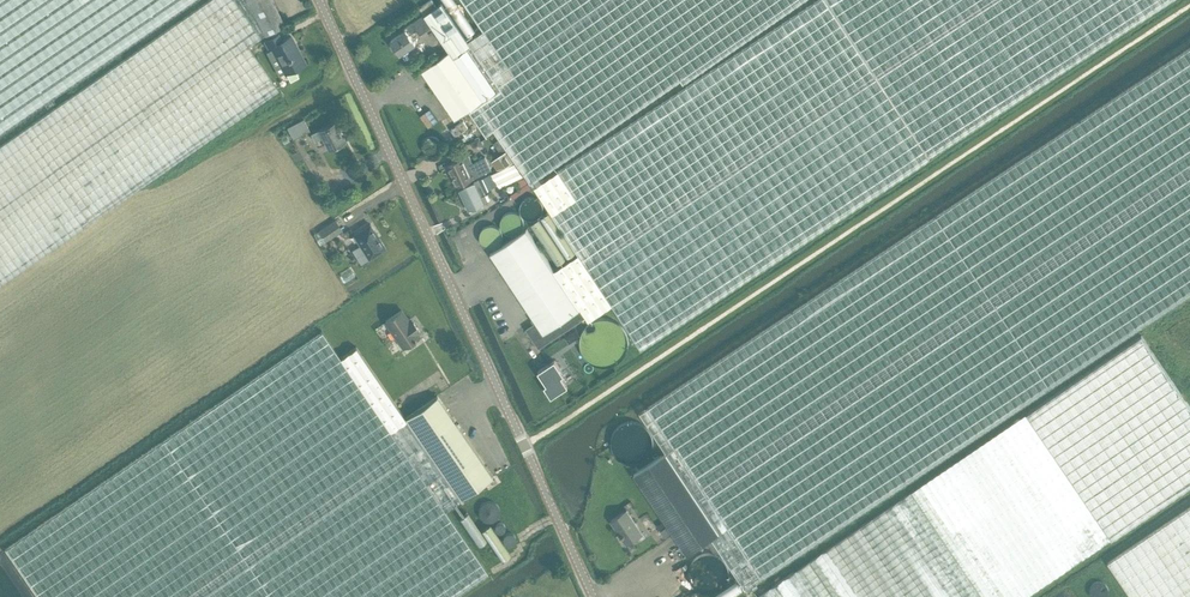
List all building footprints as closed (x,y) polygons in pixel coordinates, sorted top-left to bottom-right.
[(249,46),(265,35),(285,25),(272,0),(208,0),(0,145),(0,284),(279,90),(249,46)] [(191,0),(0,0),(0,130),(191,0)] [(391,40),(401,54),(403,52),(405,54),(410,51),(408,49),(416,43),(410,34),(417,30),(420,35),(433,26),(450,14),(442,2),(436,6),(432,0),(430,0),(420,7),(425,14),(405,27),(406,30),(391,40)] [(484,30),(471,38),(468,40),(450,14),(433,26),(449,50),(422,69),(456,119),(469,110),(486,134),(494,129),(531,182),(534,187),(538,192),(612,304),(641,348),(930,157),(929,156),(1169,0),(819,0),(543,181),(539,176),(681,79),(683,82),(802,0),(463,0),(484,30)] [(278,34),(265,41),(270,50),(267,52),(279,75),(285,72),(286,72),(290,80),(299,76),(294,68),(305,62),(291,35),(282,40),(278,34)] [(640,412),(667,452),(634,473),(669,526),(673,533),(687,554),(712,537),(745,587),(1189,290),(1189,47),(640,412)] [(293,138),(310,130),(304,118),(287,127),(293,138)] [(335,121),(319,129),(311,133),(315,141),(323,137),(328,148),(345,140),(335,121)] [(464,121),(452,129),(456,135),(468,127),(464,121)] [(514,161),(506,150),(492,161),(497,169),(514,161)] [(457,185),(473,177),(492,168),(486,156),(473,162),(470,155),(448,165),(457,185)] [(469,210),(489,201),(484,191),(499,183),(500,186),(524,175),(515,162),(479,179),(480,182),(476,184),(475,183),(460,190),(469,210)] [(523,177),(517,180),(521,189),(527,185),(523,177)] [(538,192),(477,232),(491,252),(537,322),(527,328),(539,347),(585,316),(588,320),(612,304),(538,192)] [(335,219),(319,230),(326,241),(342,230),(335,219)] [(360,244),(352,249),(361,264),(369,259),(386,248),(370,224),(353,234),(360,244)] [(415,339),(419,336),(417,333),(420,331),(411,318),(408,320),(401,310),(385,321),(403,347),(407,344),(410,345),(415,342),(415,339)] [(576,328),(565,336),(570,343),(581,335),(576,328)] [(5,548),(39,596),(451,596),(488,572),(445,509),(461,498),(461,499),(493,476),(437,396),(405,418),(356,347),(341,358),(322,331),(5,548)] [(1140,332),(759,595),(760,596),(1022,596),(1189,482),(1189,405),(1140,332)] [(554,357),(537,368),(546,382),(543,383),(550,394),(567,383),(560,372),(562,370),(554,357)] [(1108,562),(1131,596),(1189,596),(1189,506),(1108,562)] [(627,509),(611,520),(627,543),(643,533),(627,509)] [(669,526),(662,531),(667,537),(673,533),(669,526)]
